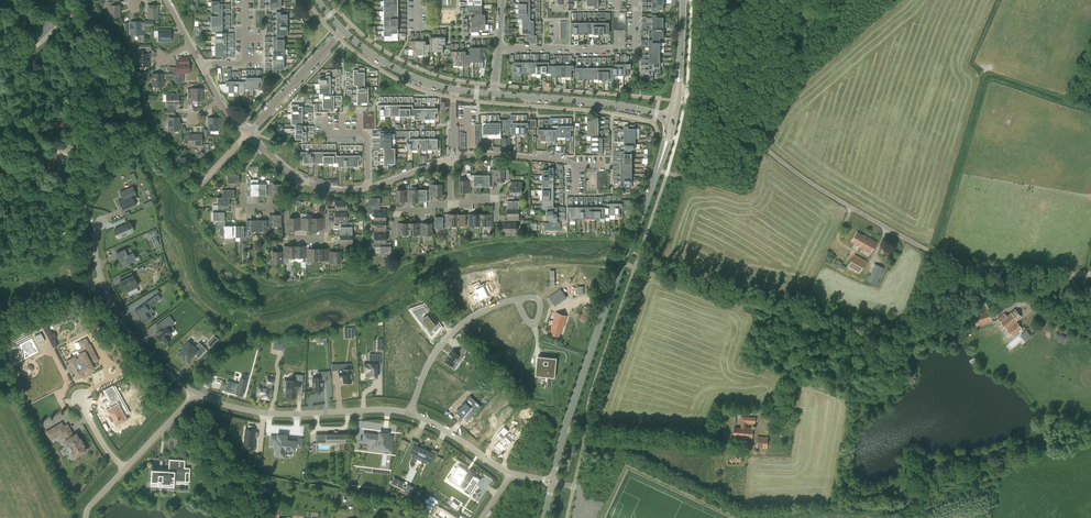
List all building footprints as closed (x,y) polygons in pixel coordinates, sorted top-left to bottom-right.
[(114,2),(105,2),(105,8),(109,8),(109,19),(120,19),(120,6),(114,6),(114,2)] [(211,2),(211,7),(218,7),(218,10),(222,10),(222,7),(225,7),(225,8),(230,8),(230,4),(222,4),(218,4),(218,2),(211,2)] [(269,5),(266,5),(266,7),(270,7),(270,10),(274,10),(274,8),(280,8),(280,2),(273,2),(273,5),(269,5)] [(148,19),(158,19),(158,6),(148,6),(148,19)] [(519,14),(519,19),(523,19),(530,19),(530,21),(534,21),(534,14),(530,14),(530,12),(527,11),(526,14),(519,14)] [(25,39),(33,47),(55,25),(47,17),(25,39)] [(574,35),(580,35),(579,27),(577,27),(577,23),(577,17),(575,17),(575,23),(572,23),(572,27),(574,27),(574,32),(574,35)] [(523,19),(523,24),(530,24),(530,27),(534,27),(534,24),(537,24),(537,25),(542,25),(542,22),(534,22),(534,21),(530,21),(530,19),(523,19)] [(145,27),(145,20),(144,20),(144,22),(130,22),(130,36),(141,36),(141,35),(144,35),(144,30),(145,30),(145,27)] [(171,42),(171,30),(158,31),(158,42),(171,42)] [(649,40),(653,40),(653,37),(660,37),(660,38),(664,38),(664,33),(657,32),(657,30),(653,30),(653,33),(649,33),(649,40)] [(392,36),(382,36),(382,41),(392,41),(399,41),(399,33),(392,33),(392,36)] [(416,48),(416,41),(411,41),(411,49),(413,49),(413,55),(419,55),(418,48),(416,48)] [(272,50),(273,53),(276,52),(276,50),(284,49),(284,44),(276,45),(276,47),(272,47),(265,48),(265,52),(269,51),(269,50),(272,50)] [(272,55),(273,57),(276,57),(276,54),(284,54),(284,49),(276,50),(276,52),(273,53),(265,53),(265,56),(269,56),(269,55),(272,55)] [(140,54),(140,67),(140,68),(141,69),(142,70),(143,70),(144,70),(145,69),(146,68),(146,67),(148,67),(148,57),(151,57),(151,53),(145,53),(145,50),(138,50),(138,54),(140,54)] [(273,60),(273,62),(276,62),(276,59),(284,59),(284,54),(276,54),(276,57),(273,57),(265,57),(265,61),(269,61),(269,60),(273,60)] [(517,74),(522,74),(522,66),(519,66),(519,63),(519,55),(515,55),(515,59),(517,59),(517,63),(514,63),(514,67),(514,71),(517,71),(517,74)] [(176,63),(176,74),(189,74),(189,63),(188,63),(188,57),(178,57),(178,63),(176,63)] [(273,67),(265,67),(265,71),(269,71),(269,70),(273,70),(273,72),(277,72),(277,70),(284,70),(284,64),(276,64),(276,67),(273,67)] [(606,68),(606,72),(609,72),(609,79),(614,79),(614,78),(614,76),(613,76),(614,68),(616,68),(616,65),(616,64),(611,64),(609,64),(609,68),(607,68),(606,68)] [(346,76),(353,76),(357,76),(357,78),(364,78),(364,73),(364,68),(353,67),(353,70),(353,73),(350,73),(350,72),(345,72),(346,76)] [(253,89),(253,90),(258,90),(263,90),(263,77),(260,77),(260,78),(258,78),(258,74),(259,74),(259,70),(256,70),(256,78),(256,82),(253,82),(253,89)] [(151,74),(152,88),(163,88),(162,74),(151,74)] [(172,75),(176,83),(182,83),(182,80),(183,80),(182,75),(172,75)] [(319,79),(319,84),(326,84),(326,82),(330,82),(334,82),(334,79),(330,79),(330,76),(326,76),(326,75),(319,75),(319,79)] [(192,90),(188,90),(188,99),(192,99),(192,100),(202,100),(202,89),(192,89),(192,90)] [(166,95),(166,106),(167,106),(168,110),(163,110),(163,114),(174,114),(174,110),(174,106),(179,106),(179,94),(175,94),(174,93),(171,93),(169,95),(166,95)] [(406,116),(411,116),(411,109),(408,109),(408,105),(408,97),(404,97),(404,102),(405,102),(405,105),(403,105),(403,109),(406,109),(406,116)] [(168,118),(168,131),(179,131),(179,118),(168,118)] [(208,118),(208,129),(204,129),(204,136),(209,136),(209,131),(219,131),(219,118),(208,118)] [(501,120),(501,123),(501,131),(511,131),(511,127),(514,127),(514,123),(514,119),(511,119),(508,119),(508,120),(501,120)] [(614,128),(614,132),(618,132),(621,132),(625,132),(628,132),(628,134),(635,134),(635,129),(635,125),(628,125),(628,126),(625,126),(625,129),(621,129),(620,128),(617,128),(614,128)] [(408,148),(408,150),(413,150),(413,143),(416,143),(416,139),(416,131),(415,131),(415,139),(413,139),(412,139),(412,135),(413,135),(413,131),(410,131),(410,139),(410,142),(408,143),(408,146),(408,148)] [(184,135),(184,140),(184,147),(189,147),(189,146),(202,146),(202,135),(188,135),(184,135)] [(614,146),(614,151),(625,151),(625,149),(632,149),(635,149),(635,148),(635,144),(628,144),(629,141),(625,141),(625,144),(621,144),(621,145),(618,145),(618,147),(614,146)] [(303,163),(309,163),(309,156),(306,156),(306,152),(306,144),(302,144),(302,149),(304,149),(304,152),(301,152),(301,156),(303,156),(303,163)] [(385,161),(381,161),(381,164),(385,164),(385,167),(389,167),(389,164),(396,164),(396,159),(388,159),(388,161),(385,161)] [(493,170),(493,175),(493,181),(494,181),(505,181),(505,170),(493,170)] [(227,175),(227,187),(234,187),(239,187),(239,175),(227,175)] [(471,187),(471,175),(467,175),(467,181),(459,181),(459,192),(471,192),(471,187)] [(482,175),(471,175),(471,187),(482,187),(482,175)] [(493,175),(482,175),(482,187),(494,187),(494,181),(493,181),(493,175)] [(258,196),(258,184),(250,184),(250,178),(247,178),(247,184),(246,184),(247,196),(258,196)] [(431,184),(431,190),(431,196),(442,196),(442,184),(434,184),(434,179),(431,179),(431,184)] [(613,181),(613,185),(618,185),(618,183),(621,183),(621,187),(625,187),(625,188),(632,188),(632,184),(632,179),(625,179),(625,181),(621,181),(613,181)] [(510,186),(510,197),(519,197),(519,198),(522,198),(522,186),(522,182),(511,182),(511,186),(510,186)] [(269,184),(258,184),(258,196),(269,196),(269,184)] [(281,184),(269,184),(269,196),(281,196),(281,184)] [(408,201),(408,190),(408,185),(406,185),(406,186),(404,186),(404,190),(397,190),(397,202),(408,201)] [(123,199),(118,201),(123,211),(136,205),(132,196),(136,195),(132,187),(119,192),(123,199)] [(222,187),(222,198),(229,198),(234,198),(234,187),(227,187),(222,187)] [(420,190),(408,190),(408,201),(419,201),(420,190)] [(431,190),(420,190),(419,201),(431,201),(431,196),(431,190)] [(507,197),(507,209),(519,209),(519,201),(523,201),(522,198),(519,198),(519,197),(510,197),(507,197)] [(217,198),(217,209),(224,209),(229,209),(229,198),(222,198),(217,198)] [(367,209),(374,209),(380,209),(380,198),(368,198),(368,205),(366,205),(366,209),(367,209)] [(335,201),(335,212),(346,212),(346,200),(335,201)] [(622,201),(622,204),(622,211),(627,211),(627,208),(630,208),(630,201),(622,201)] [(573,211),(573,207),(573,204),(570,204),(570,207),(567,207),(567,212),(570,212),(570,219),(570,221),(575,221),(575,219),(576,219),(576,211),(573,211)] [(598,207),(598,211),(600,211),(600,219),(605,219),(605,215),(605,207),(607,207),(607,204),(603,204),(600,204),(600,207),(598,207)] [(219,226),(219,227),(224,222),(224,220),(224,209),(217,209),(212,209),(212,220),(217,220),(217,226),(219,226)] [(374,213),(374,221),(385,220),(385,209),(380,209),(374,209),(367,209),(367,213),(374,213)] [(507,209),(507,220),(516,220),(519,220),(519,209),(507,209)] [(335,224),(340,224),(340,223),(346,223),(346,212),(335,212),(335,224)] [(301,230),(300,213),(300,218),(289,218),(289,230),(301,230)] [(304,213),(300,213),(301,230),(312,230),(312,218),(304,218),(304,213)] [(447,226),(458,226),(458,214),(447,214),(447,217),(447,226)] [(458,226),(469,226),(469,214),(458,214),(458,226)] [(469,226),(480,226),(481,214),(469,214),(469,226)] [(481,214),(480,226),(488,226),(488,228),(490,230),(492,230),(492,226),(492,214),(481,214)] [(269,215),(269,220),(270,220),(270,226),(281,226),(281,215),(269,215)] [(447,228),(447,226),(447,217),(435,217),(435,228),(447,228)] [(323,218),(312,218),(312,230),(323,230),(323,218)] [(247,220),(247,226),(247,232),(258,232),(258,220),(247,220)] [(270,220),(269,220),(258,220),(258,232),(270,232),(270,226),(270,220)] [(370,232),(385,232),(385,220),(374,221),(374,232),(370,232)] [(507,220),(505,220),(505,231),(516,231),(516,220),(507,220)] [(219,227),(219,234),(221,236),(224,236),(224,237),(235,237),(235,226),(228,226),(224,226),(224,222),(219,227)] [(340,224),(340,235),(352,235),(352,223),(346,223),(340,223),(340,224)] [(410,235),(410,223),(398,223),(398,235),(410,235)] [(421,223),(410,223),(410,235),(421,235),(421,223)] [(432,223),(421,223),(421,235),(432,235),(432,223)] [(128,234),(131,233),(129,229),(129,227),(128,228),(127,224),(114,229),(118,238),(128,234)] [(235,226),(235,237),(239,237),(239,240),(243,240),(247,240),(247,237),(247,232),(247,226),(235,226)] [(156,236),(158,235),(156,231),(156,230),(148,233),(150,239),(156,236)] [(374,243),(379,243),(386,243),(385,232),(370,232),(370,235),(374,235),(374,243)] [(877,242),(864,235),(864,236),(857,232),(851,242),(858,246),(870,254),(877,242)] [(352,235),(340,235),(340,246),(352,246),(352,235)] [(379,243),(380,254),(391,254),(391,243),(386,243),(379,243)] [(283,246),(283,252),(284,252),(284,258),(284,263),(287,263),(287,258),(295,258),(295,246),(283,246)] [(306,246),(295,246),(295,258),(303,258),(303,262),(306,262),(306,260),(306,249),(306,246)] [(883,246),(880,252),(886,255),(887,253),(890,254),(892,249),(883,246)] [(125,249),(115,254),(119,262),(119,261),(121,266),(126,264),(136,260),(133,253),(130,247),(125,249)] [(306,260),(318,260),(318,249),(306,249),(306,260)] [(329,249),(318,249),(318,260),(325,260),(325,263),(329,263),(329,260),(329,252),(329,251),(329,249)] [(340,251),(329,251),(329,252),(329,260),(329,263),(340,263),(340,251)] [(284,252),(283,252),(272,252),(272,263),(284,263),(284,258),(284,252)] [(855,254),(846,269),(858,276),(866,261),(855,254)] [(838,270),(843,272),(846,267),(841,264),(842,263),(835,260),(832,265),(839,269),(838,270)] [(868,287),(873,290),(876,285),(884,268),(875,264),(868,281),(870,282),(868,287)] [(130,295),(138,291),(136,287),(138,286),(131,272),(125,275),(127,278),(121,281),(120,282),(122,287),(125,286),(130,295)] [(457,305),(462,316),(480,308),(478,304),(494,296),(487,282),(473,289),(469,281),(459,286),(466,301),(457,305)] [(549,297),(555,306),(567,298),(560,289),(549,297)] [(147,302),(134,311),(138,316),(139,315),(140,318),(143,323),(150,319),(145,312),(151,308),(147,302)] [(513,305),(497,313),(496,314),(496,315),(496,317),(497,318),(499,321),(502,319),(506,324),(510,326),(511,328),(516,326),(518,316),(512,315),(510,312),(514,311),(515,310),(515,309),(515,308),(513,305)] [(584,306),(580,320),(591,324),(595,310),(584,306)] [(973,316),(977,326),(992,321),(991,320),(998,317),(995,309),(988,312),(988,310),(977,314),(973,316)] [(1021,317),(1015,309),(1006,316),(1004,318),(1002,316),(998,319),(1012,336),(1021,329),(1015,322),(1021,317)] [(552,324),(553,325),(550,333),(559,336),(562,328),(563,328),(567,316),(556,312),(552,324)] [(420,319),(417,322),(423,329),(424,329),(427,332),(426,334),(432,340),(434,338),(434,337),(433,336),(435,334),(435,335),(436,335),(439,331),(434,326),(434,325),(433,326),(432,326),(429,323),(434,319),(431,315),(430,315),(429,315),(429,316),(426,318),(423,315),(419,318),(420,319)] [(157,333),(157,334),(155,335),(160,342),(162,340),(164,343),(169,340),(171,338),(169,335),(171,333),(167,328),(174,323),(169,316),(160,322),(165,328),(162,330),(161,330),(159,332),(157,333)] [(1028,341),(1034,336),(1028,330),(1022,335),(1028,341)] [(44,341),(40,333),(34,336),(37,344),(44,341)] [(1059,340),(1065,343),(1068,337),(1062,334),(1059,340)] [(209,344),(212,347),(220,339),(216,336),(209,344)] [(79,342),(83,348),(78,351),(80,354),(79,355),(75,358),(74,357),(69,360),(78,377),(83,374),(82,372),(87,369),(88,372),(94,369),(88,358),(95,354),(90,344),(90,345),(86,338),(79,342)] [(414,354),(426,343),(422,339),(416,345),(411,340),(409,342),(408,341),(403,345),(408,350),(410,348),(414,354)] [(191,354),(192,355),(195,351),(200,356),(206,349),(199,343),(194,348),(186,342),(180,349),(181,350),(177,355),(182,359),(183,358),(186,361),(189,358),(189,357),(191,354)] [(364,363),(364,372),(366,372),(366,378),(376,378),(376,359),(380,359),(380,354),(373,354),(373,363),(364,363)] [(455,360),(446,370),(450,373),(449,374),(452,377),(458,369),(459,370),(462,365),(461,365),(467,358),(465,357),(460,363),(455,360)] [(538,364),(538,365),(539,365),(541,365),(541,368),(539,368),(539,374),(553,375),(554,375),(554,372),(555,370),(554,370),(554,369),(554,366),(555,366),(555,365),(556,360),(556,359),(555,359),(551,358),(544,358),(539,357),(538,357),(538,358),(538,359),(538,364)] [(344,365),(338,365),(338,370),(338,378),(343,378),(343,383),(351,383),(351,375),(353,375),(352,370),(351,370),(351,369),(344,369),(344,365)] [(322,377),(312,377),(313,391),(323,390),(322,381),(326,381),(326,371),(321,371),(322,377)] [(284,388),(284,393),(286,393),(286,396),(296,397),(296,391),(298,391),(298,387),(302,388),(303,374),(298,374),(298,381),(287,381),(286,388),(284,388)] [(786,403),(791,404),(797,377),(793,376),(786,403)] [(266,388),(262,387),(259,387),(258,393),(262,394),(261,398),(270,399),(271,395),(272,390),(271,390),(272,384),(273,384),(274,379),(267,378),(266,382),(266,383),(267,383),(266,388)] [(228,381),(227,385),(231,386),(230,393),(243,396),(247,381),(240,379),(239,384),(228,381)] [(456,407),(454,409),(457,412),(457,411),(461,415),(465,411),(470,416),(473,412),(478,407),(472,401),(470,403),(466,399),(457,407),(456,407)] [(112,418),(114,422),(115,422),(117,425),(124,421),(123,418),(124,417),(116,403),(107,408),(109,413),(108,413),(111,418),(112,418)] [(782,423),(788,425),(791,413),(785,412),(782,423)] [(742,438),(752,439),(753,428),(746,427),(746,423),(755,424),(756,417),(741,416),(740,428),(734,427),(734,436),(742,437),(742,438)] [(485,420),(483,417),(478,423),(480,426),(478,428),(481,430),(481,431),(482,430),(485,432),(486,431),(488,432),(492,427),(491,426),(493,423),(487,418),(485,420)] [(85,451),(82,445),(83,445),(80,440),(79,440),(76,434),(73,436),(67,425),(63,427),(61,423),(46,432),(50,439),(59,434),(61,438),(65,436),(67,440),(65,440),(75,457),(85,451)] [(501,439),(496,444),(501,449),(502,448),(503,449),(511,441),(505,435),(508,431),(504,427),(497,436),(501,439)] [(246,430),(244,445),(254,446),(255,438),(258,438),(258,432),(253,432),(253,431),(246,430)] [(347,444),(347,432),(324,432),(324,434),(316,434),(316,442),(324,442),(324,444),(339,444),(339,451),(345,451),(345,444),(347,444)] [(379,435),(373,435),(372,438),(369,437),(368,442),(372,442),(371,445),(384,447),(384,449),(386,449),(386,450),(390,451),(392,439),(389,439),(390,437),(387,436),(387,434),(380,433),(379,435)] [(277,435),(277,437),(271,436),(270,444),(274,444),(274,448),(276,448),(275,456),(284,456),(284,454),(285,449),(293,450),(294,450),(295,447),(295,446),(297,447),(298,443),(298,439),(290,438),(286,438),(286,437),(286,435),(277,435)] [(756,448),(767,449),(768,437),(757,436),(756,448)] [(412,440),(401,464),(407,467),(413,453),(428,461),(422,474),(428,477),(439,453),(433,450),(431,453),(417,446),(418,443),(412,440)] [(735,453),(729,456),(732,463),(738,460),(735,453)] [(169,471),(163,471),(163,472),(151,471),(151,485),(174,487),(174,481),(189,482),(190,468),(184,467),(185,460),(169,459),(169,471)] [(453,475),(461,480),(459,483),(459,484),(459,483),(469,490),(473,492),(481,480),(476,476),(476,477),(474,476),(475,474),(469,470),(468,472),(467,471),(467,470),(459,465),(459,466),(453,475)] [(400,481),(394,478),(391,484),(397,487),(400,481)] [(456,510),(459,505),(453,501),(450,505),(456,510)] [(268,516),(278,517),(279,508),(269,507),(268,516)] [(438,508),(434,514),(439,517),(452,517),(438,508)]
